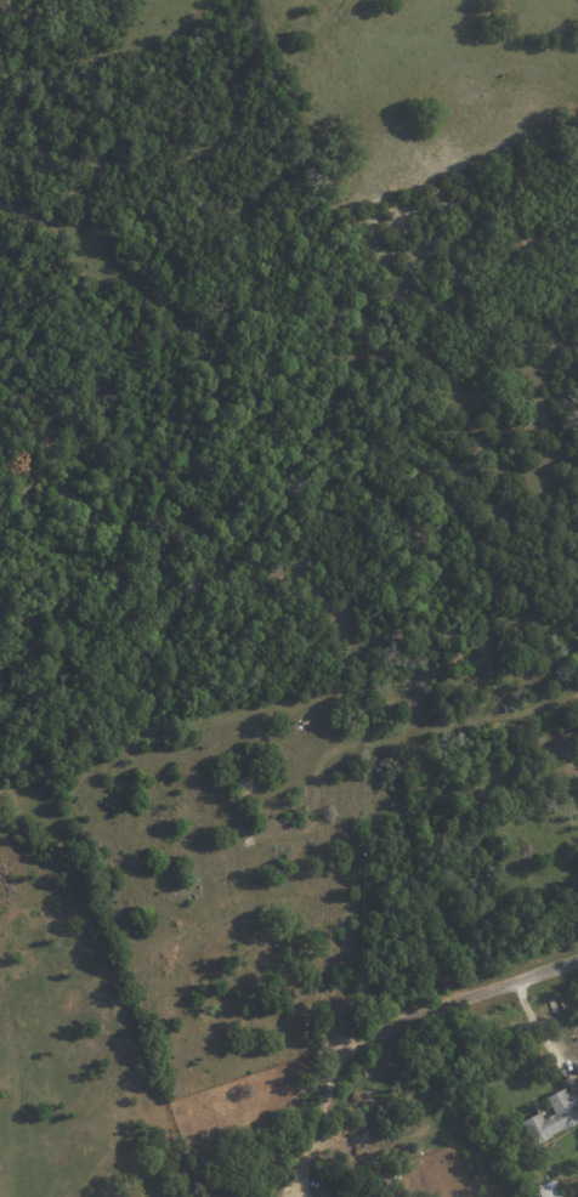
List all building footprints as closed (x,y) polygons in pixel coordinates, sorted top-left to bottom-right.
[(530,1144),(577,1123),(577,1119),(564,1088),(545,1096),(552,1113),(541,1118),(538,1112),(520,1121),(530,1144)] [(556,1180),(534,1184),(537,1196),(560,1196),(556,1180)]
